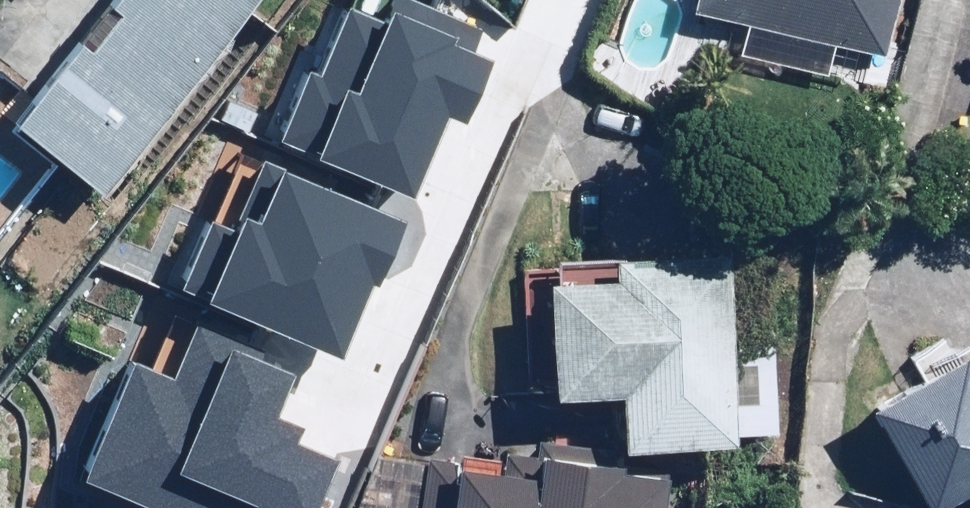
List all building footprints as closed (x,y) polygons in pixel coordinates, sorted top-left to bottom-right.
[(18,129),(100,193),(242,14),(254,0),(120,0),(18,129)] [(268,126),(408,185),(442,103),(458,110),(494,24),(437,0),(393,0),(386,17),(345,0),(340,0),(315,59),(299,53),(268,126)] [(883,52),(898,0),(695,0),(750,15),(741,49),(829,73),(839,40),(883,52)] [(209,203),(176,275),(334,345),(396,206),(255,144),(226,210),(209,203)] [(728,247),(623,250),(624,275),(527,278),(531,387),(627,384),(629,436),(733,433),(730,326),(728,247)] [(74,465),(168,507),(303,507),(333,443),(285,421),(294,403),(269,391),(286,355),(187,309),(163,362),(130,346),(74,465)] [(776,325),(730,326),(733,433),(780,432),(776,325)] [(877,403),(938,506),(966,489),(969,495),(969,356),(966,350),(877,403)] [(416,507),(667,507),(670,471),(619,467),(621,447),(546,440),(544,459),(421,448),(416,507)]
